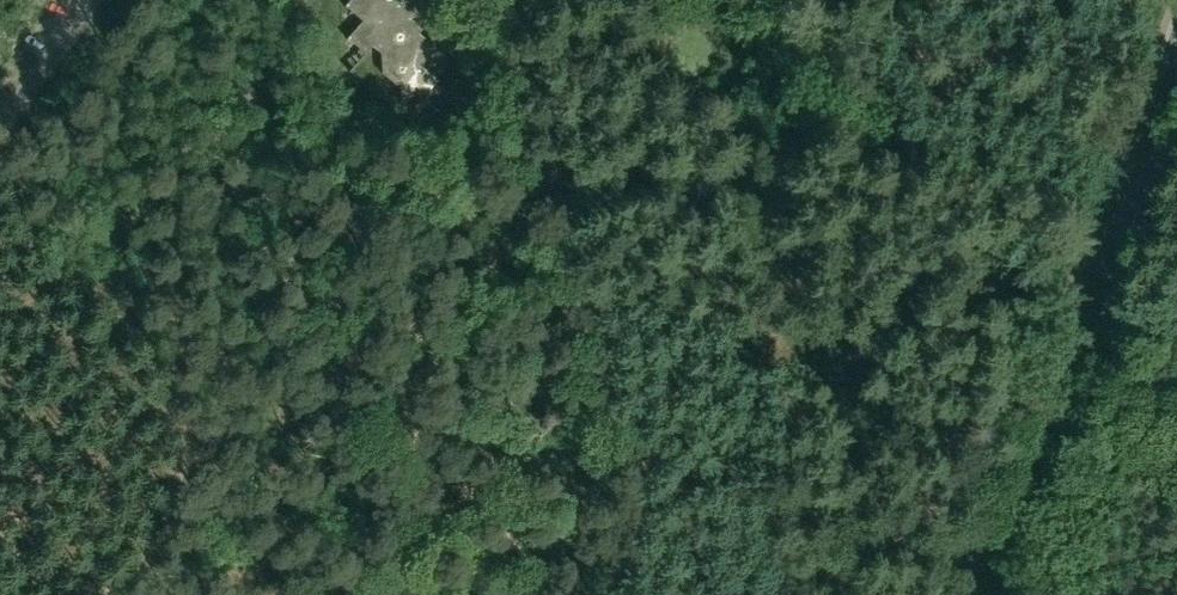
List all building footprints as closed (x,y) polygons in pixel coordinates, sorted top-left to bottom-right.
[(346,9),(362,24),(348,41),(366,57),(373,49),(381,56),(383,77),(400,91),(402,105),(406,104),(415,95),(423,101),(438,83),(422,69),(436,51),(419,36),(434,19),(417,4),(420,0),(353,0),(346,9)]
